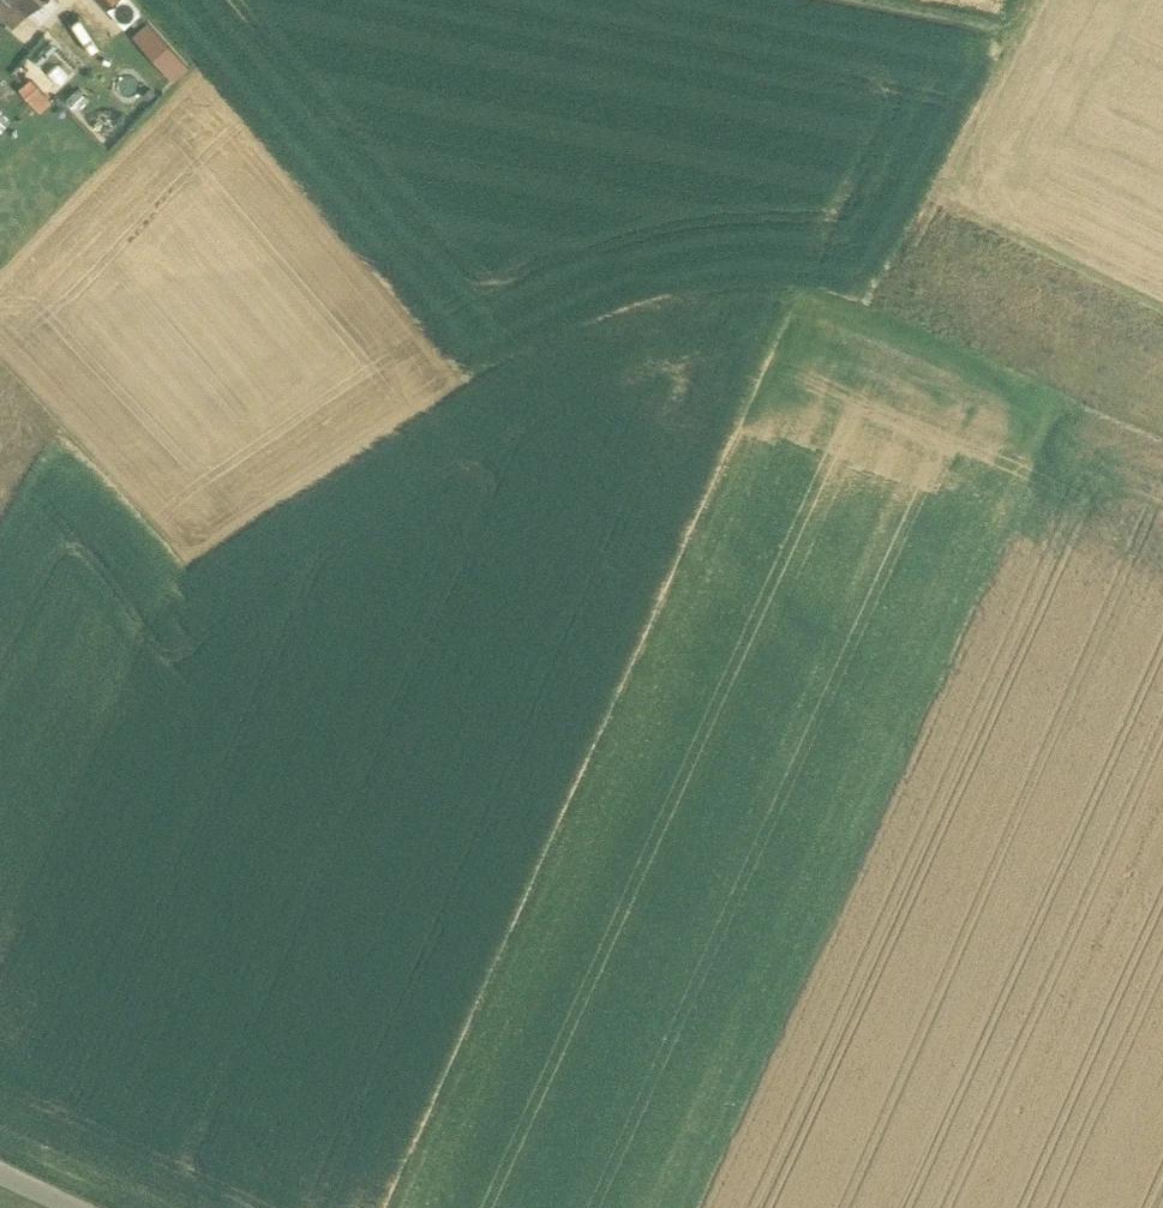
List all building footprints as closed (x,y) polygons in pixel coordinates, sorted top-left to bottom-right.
[(15,24),(37,0),(0,0),(0,9),(15,24)] [(129,0),(114,0),(111,2),(127,21),(139,11),(129,0)] [(154,25),(144,34),(180,73),(190,64),(154,25)] [(30,73),(18,82),(37,107),(49,98),(30,73)]
